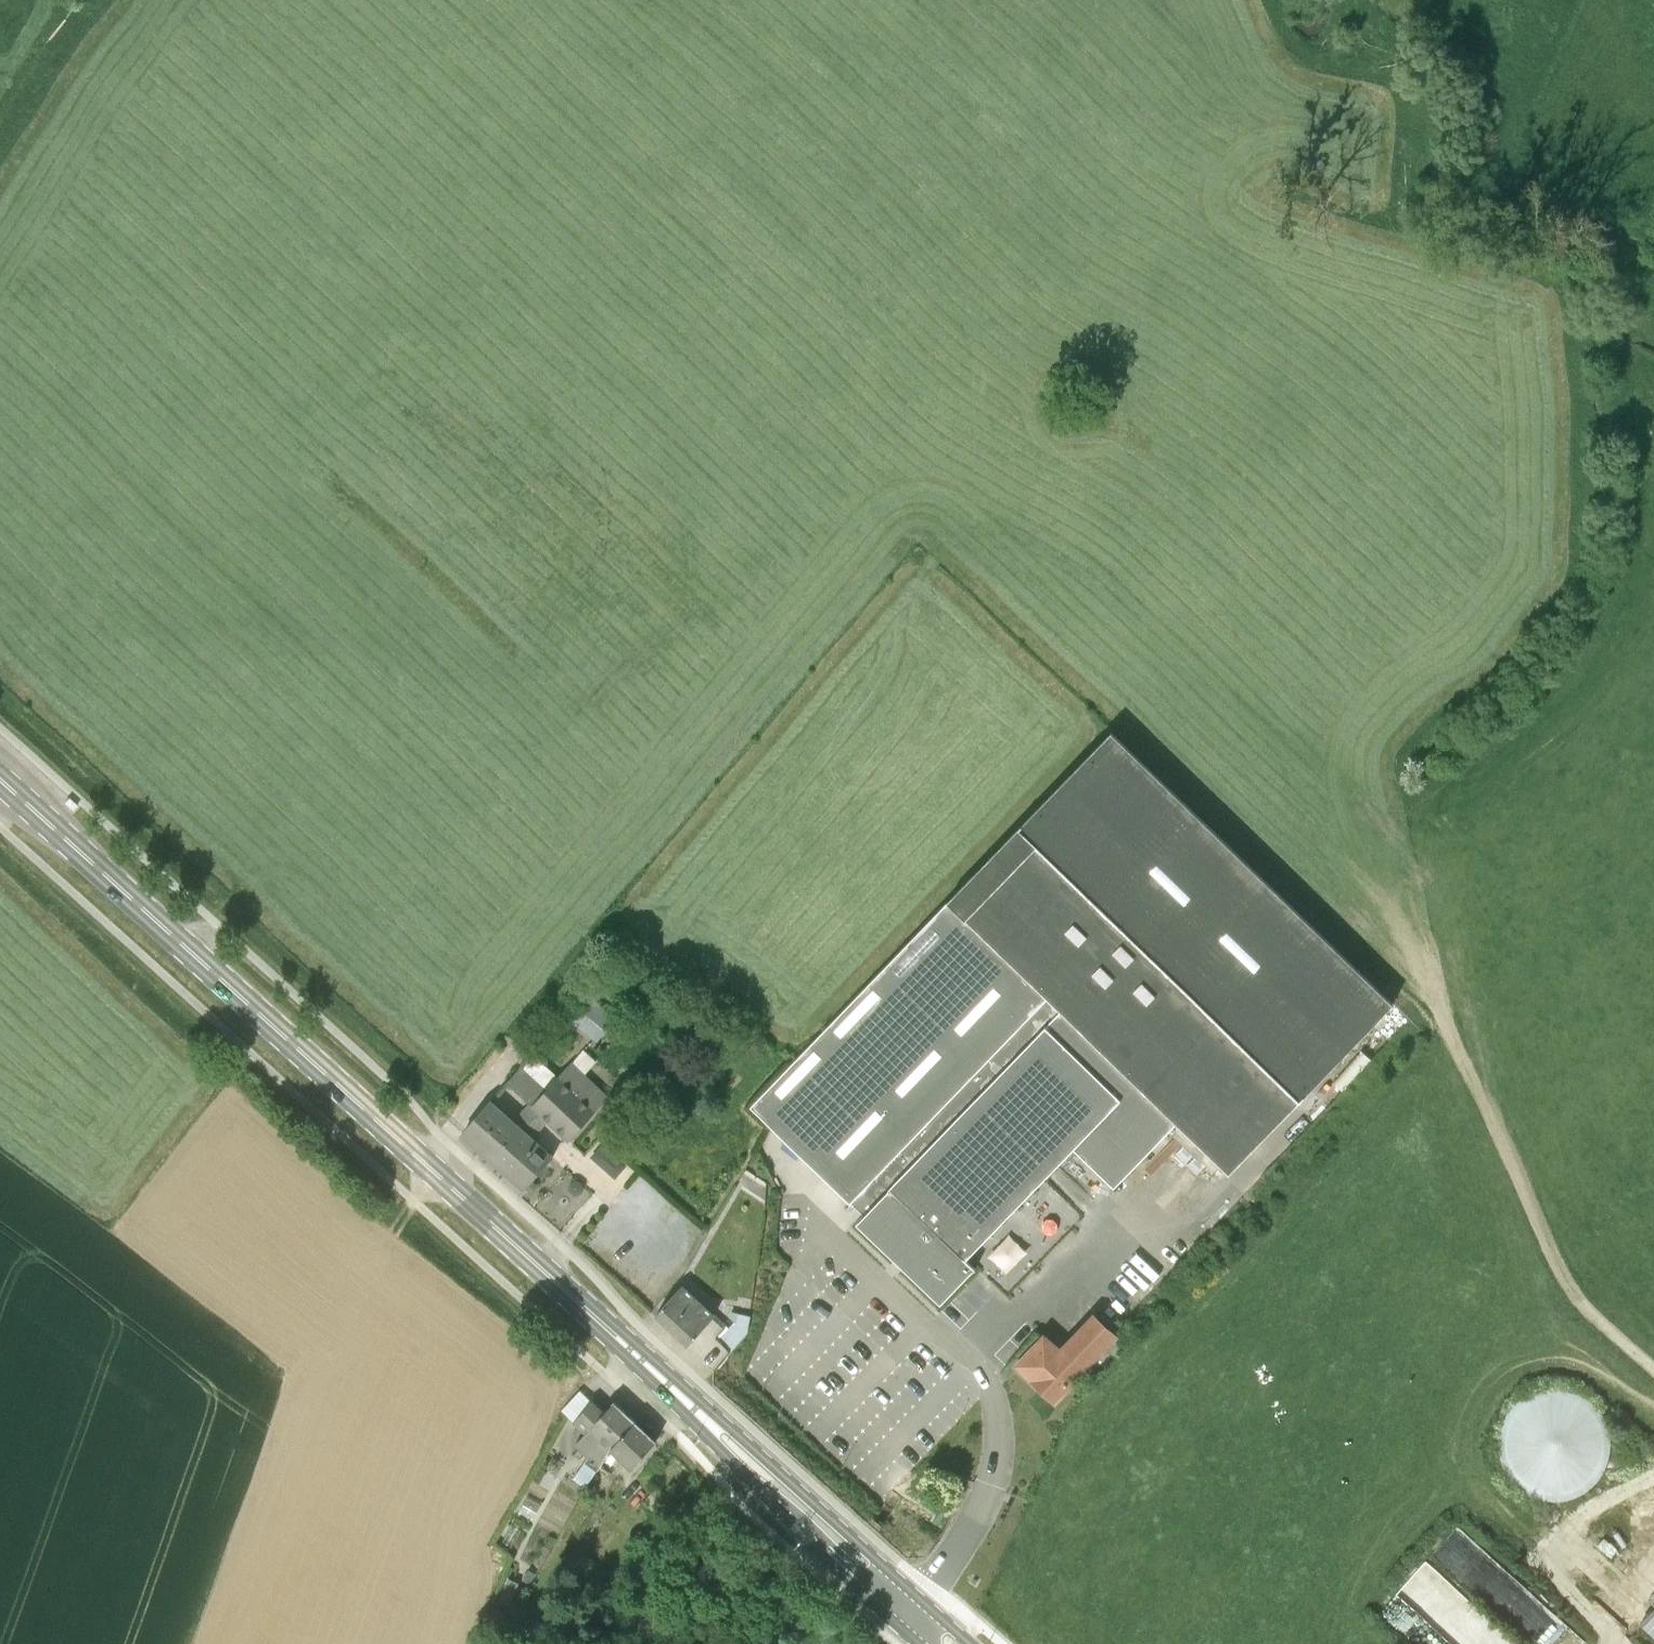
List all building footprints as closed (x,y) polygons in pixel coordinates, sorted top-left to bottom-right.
[(947,902),(794,1061),(749,1108),(857,1209),(864,1215),(856,1223),(895,1261),(891,1264),(892,1264),(895,1261),(898,1264),(902,1267),(898,1270),(899,1271),(902,1268),(941,1305),(943,1303),(975,1270),(977,1269),(967,1259),(1046,1177),(1073,1149),(1114,1188),(1177,1123),(1229,1173),(1393,1004),(1112,732),(1052,795),(947,902)] [(577,1016),(601,1037),(615,1018),(591,998),(577,1016)] [(548,1091),(537,1081),(521,1067),(506,1083),(508,1086),(511,1083),(541,1113),(568,1140),(609,1098),(572,1064),(548,1091)] [(491,1101),(477,1117),(463,1133),(526,1189),(540,1173),(554,1156),(491,1101)] [(602,1146),(591,1159),(615,1179),(626,1166),(602,1146)] [(1014,1233),(994,1253),(1012,1271),(1032,1251),(1014,1233)] [(683,1287),(671,1300),(656,1316),(688,1345),(714,1317),(683,1287)] [(722,1333),(733,1349),(747,1334),(751,1315),(739,1313),(736,1327),(734,1329),(732,1326),(722,1333)] [(1048,1336),(1039,1345),(1026,1359),(1037,1370),(1034,1374),(1032,1376),(1036,1380),(1035,1380),(1055,1399),(1070,1383),(1112,1341),(1117,1334),(1095,1313),(1061,1348),(1048,1336)] [(592,1401),(574,1421),(586,1432),(576,1444),(591,1455),(586,1461),(594,1467),(610,1450),(611,1449),(636,1421),(615,1402),(604,1413),(592,1401)] [(656,1441),(636,1422),(611,1449),(594,1467),(597,1470),(591,1478),(601,1484),(619,1460),(628,1467),(630,1465),(632,1467),(656,1441)] [(531,1581),(537,1572),(530,1567),(524,1576),(531,1581)] [(520,1580),(509,1576),(499,1599),(510,1604),(520,1580)] [(1641,1624),(1653,1636),(1653,1609),(1641,1624)]
